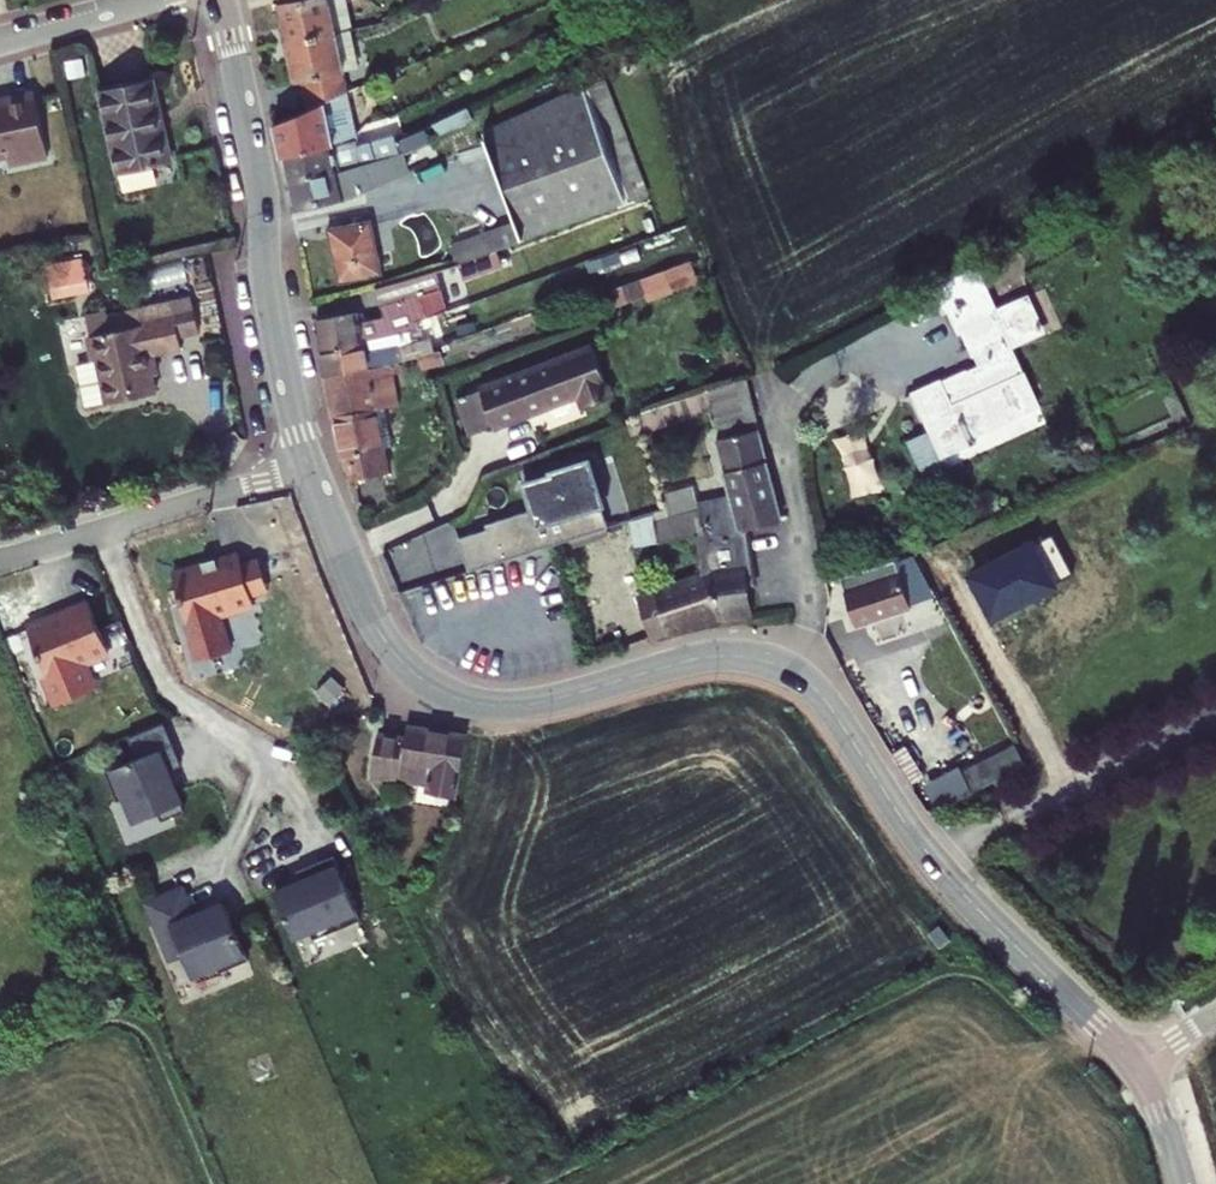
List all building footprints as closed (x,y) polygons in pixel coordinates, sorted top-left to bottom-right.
[(343,0),(292,0),(299,34),(348,23),(343,0)] [(361,83),(348,23),(299,34),(308,75),(315,73),(321,100),(361,83)] [(614,64),(486,126),(524,235),(662,189),(614,64)] [(172,71),(118,83),(136,165),(189,154),(181,116),(176,117),(171,94),(176,93),(172,71)] [(371,128),(361,83),(321,100),(285,116),(291,145),(371,128)] [(45,94),(6,102),(7,106),(0,108),(0,160),(19,156),(20,165),(59,157),(45,94)] [(291,145),(297,169),(376,152),(371,128),(291,145)] [(381,179),(442,148),(433,131),(407,144),(376,152),(297,169),(304,201),(377,185),(381,179)] [(381,211),(338,220),(350,275),(392,266),(381,211)] [(694,257),(620,285),(627,304),(701,276),(694,257)] [(963,307),(1004,290),(994,266),(953,283),(963,307)] [(421,276),(385,284),(390,312),(427,305),(421,276)] [(1013,314),(1004,290),(963,307),(973,330),(978,328),(1013,314)] [(151,316),(148,305),(130,309),(133,323),(97,331),(103,356),(86,360),(95,403),(166,388),(162,370),(158,351),(165,350),(193,344),(190,331),(207,327),(200,293),(181,297),(184,309),(151,316)] [(181,297),(148,305),(151,316),(184,309),(181,297)] [(367,302),(327,310),(333,341),(373,332),(367,302)] [(1027,308),(1013,314),(978,328),(996,373),(983,378),(981,373),(929,394),(954,453),(980,443),(982,447),(987,445),(981,428),(1024,411),(1027,417),(1052,407),(1026,343),(1040,338),(1027,308)] [(433,318),(432,310),(407,318),(408,324),(429,320),(433,318)] [(333,341),(339,367),(380,359),(409,353),(403,326),(373,332),(333,341)] [(601,398),(629,388),(610,338),(498,382),(512,419),(597,387),(601,398)] [(169,368),(165,350),(158,351),(162,370),(169,368)] [(380,359),(383,377),(415,373),(415,355),(380,359)] [(339,367),(347,407),(388,397),(383,377),(380,359),(339,367)] [(683,624),(728,609),(757,605),(752,580),(760,579),(751,525),(795,514),(757,360),(716,377),(740,475),(708,487),(709,499),(701,501),(702,502),(680,509),(677,503),(663,507),(668,525),(702,515),(710,568),(669,582),(683,624)] [(347,407),(354,448),(361,446),(366,471),(401,462),(388,397),(347,407)] [(854,494),(886,485),(870,427),(838,436),(854,494)] [(449,541),(459,574),(605,529),(586,466),(521,486),(531,511),(476,527),(478,532),(449,541)] [(9,514),(0,474),(0,516),(9,514)] [(387,551),(405,584),(446,561),(429,529),(387,551)] [(246,545),(225,552),(226,555),(248,548),(246,545)] [(198,618),(264,597),(261,589),(250,555),(248,548),(226,555),(225,552),(212,556),(213,559),(182,570),(198,618)] [(267,550),(250,555),(261,589),(278,583),(267,550)] [(212,556),(181,566),(182,570),(213,559),(212,556)] [(883,566),(843,584),(855,610),(895,592),(883,566)] [(683,624),(669,582),(655,587),(668,628),(683,624)] [(98,598),(45,620),(47,625),(39,628),(58,675),(119,649),(98,598)] [(186,739),(177,718),(142,732),(151,754),(186,739)] [(447,792),(478,796),(488,734),(428,725),(425,741),(400,737),(395,776),(448,784),(447,792)] [(198,805),(187,780),(181,765),(188,762),(195,759),(186,739),(151,754),(121,766),(132,794),(140,791),(150,816),(173,806),(176,814),(198,805)] [(1019,744),(932,780),(941,802),(1028,766),(1019,744)] [(181,765),(187,780),(194,777),(188,762),(181,765)] [(312,875),(284,887),(303,930),(321,923),(325,931),(371,911),(343,849),(319,860),(323,870),(312,875)] [(319,860),(307,865),(312,875),(323,870),(319,860)] [(194,883),(160,898),(184,955),(196,950),(204,970),(230,959),(232,965),(260,953),(240,904),(223,911),(221,905),(206,911),(194,883)] [(237,898),(221,905),(223,911),(240,904),(237,898)]
